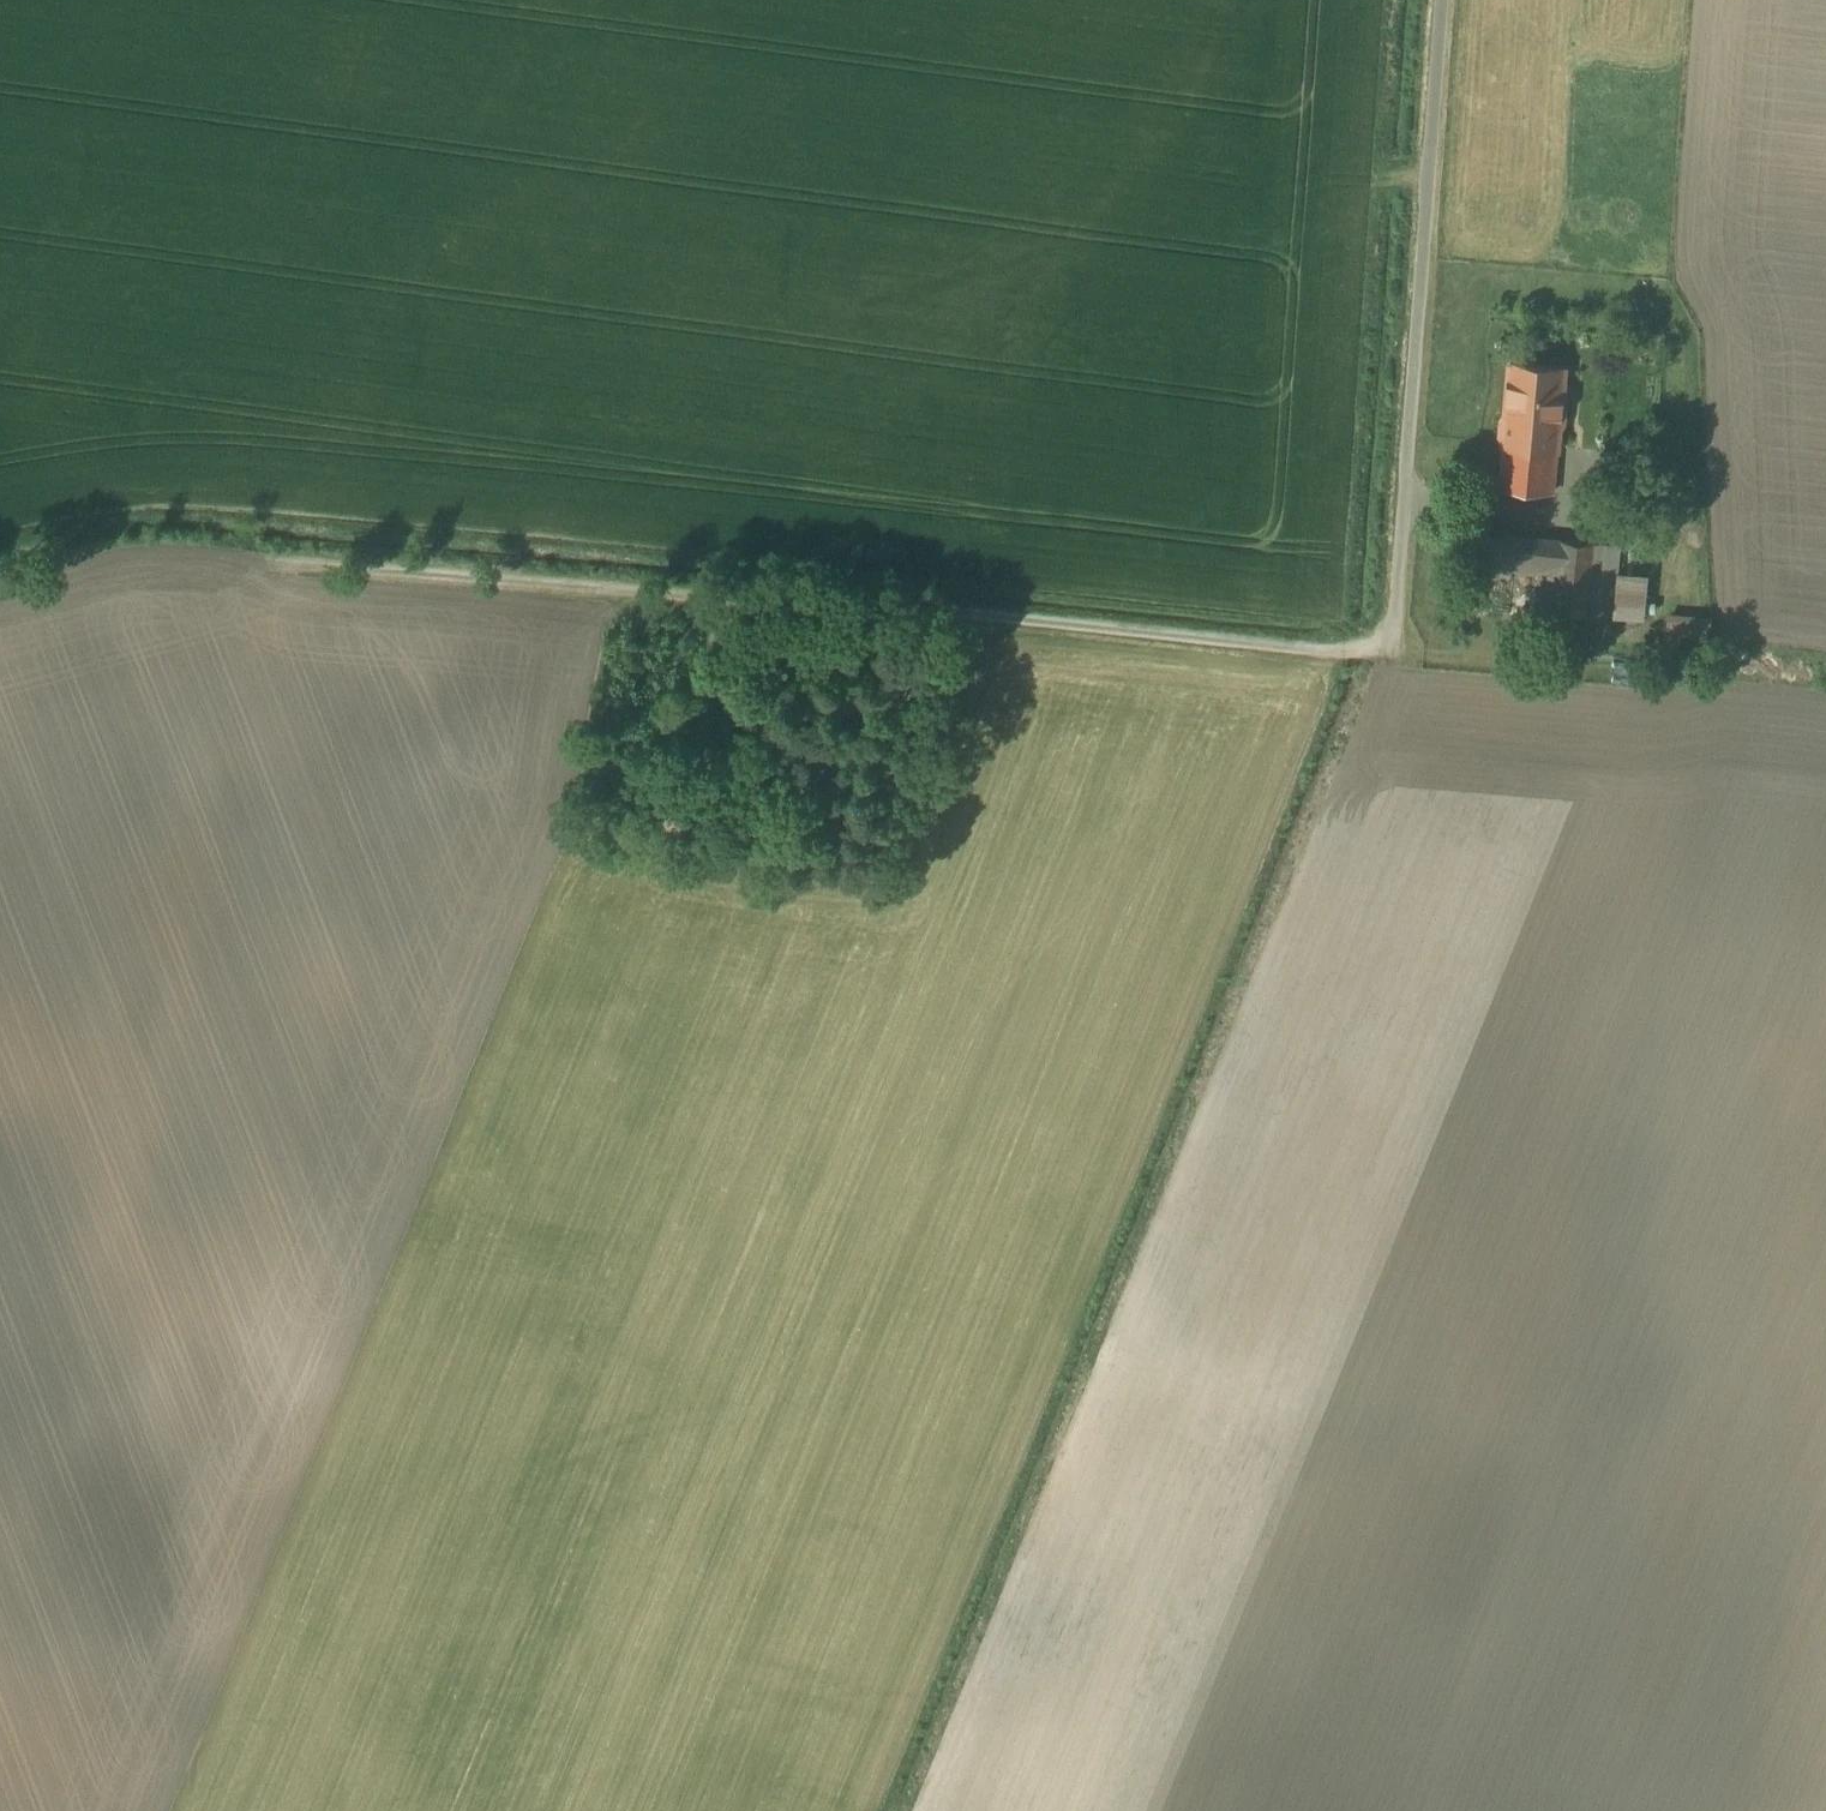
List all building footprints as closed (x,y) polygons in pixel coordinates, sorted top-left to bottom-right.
[(1564,369),(1511,363),(1507,415),(1501,419),(1500,434),(1505,439),(1504,443),(1505,443),(1553,448),(1558,448),(1560,415),(1564,412),(1565,400),(1562,396),(1564,369)] [(1647,455),(1630,442),(1624,450),(1625,454),(1637,463),(1641,462),(1647,455)] [(1553,448),(1505,443),(1501,487),(1553,492),(1556,454),(1553,454),(1553,448)] [(1618,544),(1489,532),(1486,566),(1542,571),(1539,610),(1610,617),(1618,544)] [(1707,622),(1668,618),(1665,646),(1703,650),(1707,622)]
